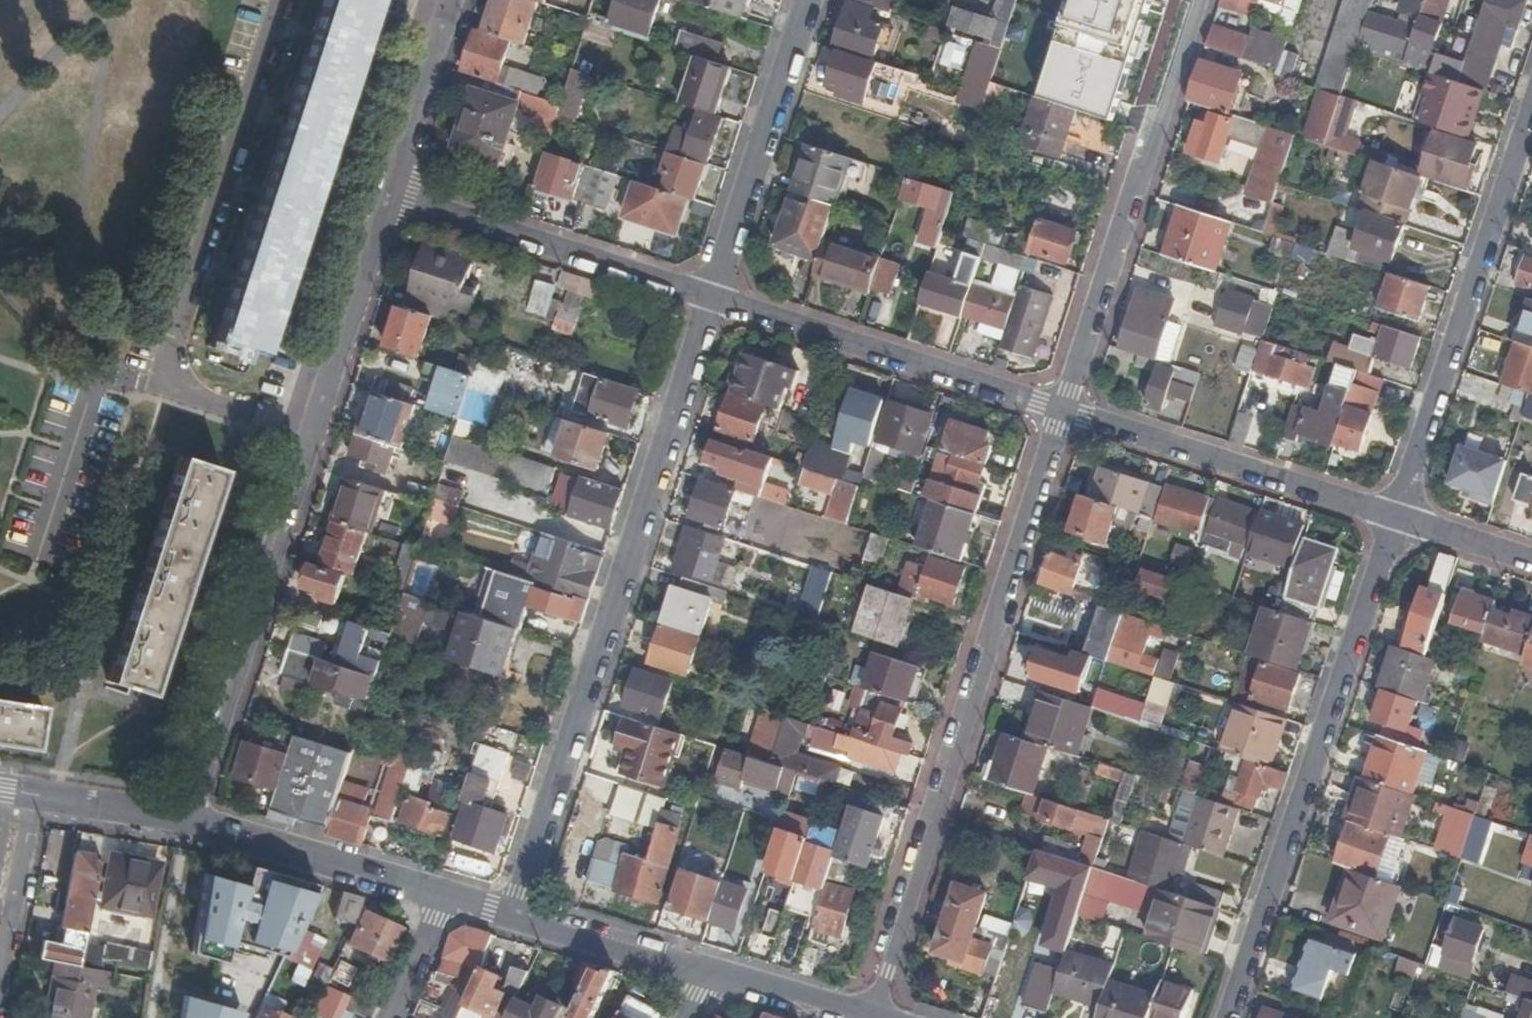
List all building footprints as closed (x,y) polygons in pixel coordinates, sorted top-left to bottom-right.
[(214,338),(259,352),(373,0),(323,0),(214,338)] [(525,45),(539,2),(531,0),(498,0),(487,33),(511,41),(525,45)] [(611,24),(648,36),(660,0),(618,0),(611,24)] [(689,2),(742,19),(748,0),(690,0),(689,2)] [(896,0),(856,0),(855,3),(874,9),(892,14),(896,0)] [(954,11),(947,32),(985,44),(1001,49),(1017,0),(998,0),(991,23),(954,11)] [(1073,21),(1080,0),(1045,0),(1041,10),(1073,21)] [(1133,11),(1137,0),(1097,0),(1133,11)] [(1190,0),(1164,0),(1125,118),(1149,126),(1190,0)] [(1286,0),(1221,0),(1219,5),(1248,14),(1254,16),(1255,13),(1263,15),(1265,10),(1282,15),(1286,0)] [(1300,0),(1286,0),(1282,15),(1281,17),(1294,21),(1300,0)] [(1372,0),(1345,0),(1316,89),(1321,90),(1341,97),(1356,50),(1367,16),(1372,0)] [(1425,0),(1407,0),(1404,6),(1416,10),(1421,12),(1425,0)] [(1421,12),(1419,17),(1419,18),(1440,25),(1448,0),(1425,0),(1421,12)] [(1522,0),(1485,0),(1469,50),(1458,84),(1484,92),(1495,58),(1505,27),(1518,31),(1527,2),(1522,0)] [(855,3),(850,1),(845,16),(843,16),(841,16),(839,20),(839,25),(843,26),(836,44),(875,57),(879,44),(887,47),(892,31),(869,24),(874,9),(855,3)] [(1066,31),(1049,77),(1095,94),(1125,13),(1092,1),(1080,36),(1066,31)] [(1248,14),(1219,5),(1206,46),(1242,59),(1250,35),(1242,32),(1248,14)] [(608,19),(591,13),(589,18),(588,22),(606,28),(608,19)] [(1404,66),(1411,43),(1418,20),(1404,15),(1400,26),(1367,16),(1356,50),(1404,66)] [(1432,50),(1440,25),(1419,18),(1418,20),(1411,43),(1432,50)] [(606,28),(588,22),(583,38),(608,47),(613,31),(606,28)] [(944,43),(947,32),(931,27),(927,38),(944,43)] [(497,83),(511,41),(487,33),(478,30),(471,48),(467,47),(461,67),(465,68),(464,73),(497,83)] [(683,31),(677,51),(696,57),(721,65),(727,45),(683,31)] [(1284,52),(1286,45),(1251,33),(1250,35),(1242,59),(1241,60),(1278,72),(1284,52)] [(940,68),(962,73),(969,46),(947,41),(940,68)] [(1001,49),(985,44),(978,64),(975,63),(966,90),(986,97),(991,82),(1001,49)] [(877,62),(840,51),(829,85),(846,91),(844,98),(864,104),(877,62)] [(1277,77),(1291,81),(1298,56),(1284,52),(1278,72),(1277,77)] [(696,57),(681,105),(716,116),(731,68),(721,65),(696,57)] [(1242,75),(1201,62),(1188,102),(1229,115),(1233,101),(1239,102),(1240,97),(1235,95),(1242,75)] [(589,77),(572,71),(561,104),(557,117),(574,123),(589,77)] [(523,92),(538,97),(543,82),(518,74),(514,89),(523,92)] [(1423,124),(1468,139),(1474,120),(1470,119),(1479,91),(1458,84),(1432,75),(1424,95),(1432,98),(1423,124)] [(523,92),(514,89),(497,83),(493,96),(472,89),(452,150),(509,168),(515,148),(506,145),(523,92)] [(1341,97),(1321,90),(1305,140),(1325,146),(1341,97)] [(1474,120),(1484,92),(1479,91),(1470,119),(1474,120)] [(1059,158),(1075,109),(1036,97),(1020,145),(1059,158)] [(1340,151),(1345,135),(1356,102),(1341,97),(1325,146),(1327,147),(1340,151)] [(707,165),(709,166),(723,121),(702,114),(701,119),(696,118),(691,130),(679,126),(671,154),(707,165)] [(1226,140),(1232,122),(1210,115),(1207,126),(1197,123),(1192,141),(1201,145),(1197,155),(1219,162),(1226,140)] [(1269,128),(1234,116),(1232,122),(1226,140),(1262,151),(1269,128)] [(807,118),(799,142),(810,146),(811,146),(819,122),(807,118)] [(1294,136),(1269,128),(1262,151),(1253,176),(1279,185),(1294,136)] [(1358,157),(1361,148),(1363,140),(1345,135),(1340,151),(1358,157)] [(1327,147),(1325,146),(1305,140),(1294,136),(1279,185),(1312,196),(1320,171),(1327,147)] [(1419,177),(1462,191),(1468,193),(1481,156),(1474,154),(1475,150),(1434,136),(1423,168),(1361,148),(1358,157),(1374,163),(1419,177)] [(1188,152),(1197,155),(1201,145),(1192,141),(1188,152)] [(810,146),(794,193),(815,200),(834,206),(850,159),(811,146),(810,146)] [(1367,187),(1374,163),(1358,157),(1340,151),(1327,147),(1320,171),(1367,187)] [(671,154),(669,153),(663,172),(661,171),(655,188),(689,200),(695,202),(707,165),(671,154)] [(584,167),(545,154),(534,188),(573,201),(584,167)] [(1376,217),(1403,227),(1408,212),(1419,177),(1374,163),(1367,187),(1358,212),(1366,214),(1376,217)] [(593,170),(584,167),(573,201),(583,204),(593,170)] [(618,177),(594,169),(593,170),(583,204),(606,211),(618,177)] [(1273,200),(1279,185),(1253,176),(1249,192),(1273,200)] [(944,231),(955,193),(911,179),(905,198),(933,207),(921,243),(937,249),(944,231)] [(678,235),(689,200),(655,188),(636,183),(625,219),(678,235)] [(545,216),(563,220),(567,203),(549,199),(545,216)] [(834,206),(815,200),(813,206),(792,201),(777,246),(818,258),(834,206)] [(1173,212),(1160,254),(1165,256),(1181,207),(1173,204),(1170,212),(1173,212)] [(1181,207),(1165,256),(1212,271),(1228,222),(1181,207)] [(1388,274),(1403,227),(1376,217),(1366,214),(1359,237),(1339,230),(1330,255),(1388,274)] [(987,245),(991,246),(997,226),(975,220),(970,239),(971,240),(987,245)] [(1066,264),(1076,234),(1039,221),(1029,253),(1066,264)] [(1290,258),(1294,244),(1275,237),(1270,251),(1290,258)] [(982,258),(987,245),(971,240),(966,255),(981,260),(982,258)] [(823,244),(814,273),(872,292),(881,263),(823,244)] [(1024,273),(1029,259),(991,246),(987,245),(982,258),(1001,265),(1021,272),(1024,273)] [(818,258),(777,246),(776,250),(816,263),(818,258)] [(469,280),(475,263),(425,247),(405,307),(432,316),(451,322),(455,309),(471,314),(481,284),(469,280)] [(1528,252),(1517,285),(1531,290),(1531,253),(1528,252)] [(929,274),(920,304),(963,317),(964,315),(976,278),(981,260),(966,255),(957,283),(929,274)] [(881,263),(872,292),(890,298),(899,269),(881,263)] [(1015,291),(1021,272),(1001,265),(994,285),(1015,291)] [(605,285),(565,272),(560,286),(568,289),(587,295),(600,299),(605,285)] [(1417,323),(1429,288),(1391,275),(1380,310),(1417,323)] [(976,278),(964,315),(983,322),(1006,330),(1018,292),(1015,291),(994,285),(976,278)] [(538,282),(528,310),(546,316),(552,298),(556,287),(538,282)] [(1002,340),(999,349),(1034,360),(1053,298),(1019,287),(1018,292),(1006,330),(1002,340)] [(552,298),(546,316),(556,319),(554,323),(578,331),(585,309),(583,308),(587,295),(568,289),(564,301),(552,298)] [(1247,330),(1256,302),(1257,299),(1227,289),(1216,326),(1245,335),(1247,330)] [(1137,300),(1122,349),(1139,355),(1156,360),(1167,323),(1171,311),(1137,300)] [(1531,300),(1517,343),(1531,348),(1531,301),(1531,300)] [(1265,336),(1273,308),(1256,302),(1247,330),(1265,336)] [(405,307),(400,306),(386,349),(418,359),(432,316),(405,307)] [(979,333),(1002,340),(1006,330),(983,322),(979,333)] [(1183,328),(1167,323),(1156,360),(1160,362),(1171,365),(1183,328)] [(1334,364),(1339,365),(1358,372),(1369,375),(1374,358),(1410,369),(1420,338),(1384,327),(1379,344),(1357,337),(1352,351),(1333,345),(1327,362),(1334,364)] [(1263,341),(1253,372),(1266,376),(1267,378),(1300,388),(1307,366),(1275,356),(1278,346),(1263,341)] [(1517,343),(1502,385),(1528,394),(1531,396),(1531,348),(1517,343)] [(1249,373),(1255,349),(1242,345),(1236,370),(1249,373)] [(771,401),(770,405),(784,410),(791,389),(797,391),(803,371),(744,352),(738,371),(732,373),(730,381),(733,385),(732,388),(771,401)] [(1156,360),(1139,355),(1136,367),(1156,373),(1157,367),(1158,367),(1160,362),(1156,360)] [(995,360),(992,368),(1007,373),(1009,365),(995,360)] [(1318,413),(1310,438),(1321,442),(1320,445),(1333,449),(1334,446),(1350,395),(1353,385),(1358,372),(1339,365),(1322,415),(1318,413)] [(1307,366),(1300,388),(1309,391),(1316,369),(1307,366)] [(469,389),(473,378),(443,367),(429,410),(441,414),(460,419),(469,389)] [(1167,394),(1191,402),(1195,388),(1171,380),(1174,373),(1158,367),(1157,367),(1156,373),(1145,406),(1161,411),(1167,394)] [(1171,380),(1195,388),(1199,375),(1175,367),(1174,373),(1171,380)] [(592,376),(570,368),(568,375),(590,382),(592,376)] [(1350,395),(1334,446),(1358,454),(1375,403),(1378,393),(1383,380),(1369,375),(1358,372),(1353,385),(1350,395)] [(376,378),(372,391),(410,403),(413,390),(376,378)] [(627,429),(640,391),(602,380),(590,417),(627,429)] [(372,391),(352,385),(343,414),(363,419),(372,391)] [(500,399),(469,389),(460,419),(485,426),(491,428),(500,399)] [(410,403),(372,391),(363,419),(358,435),(396,447),(401,449),(415,405),(410,403)] [(851,482),(862,486),(864,479),(865,474),(849,469),(858,442),(870,446),(884,401),(851,391),(835,445),(814,439),(805,468),(851,482)] [(753,440),(764,406),(730,395),(719,429),(753,440)] [(1528,396),(1523,410),(1531,414),(1531,397),(1528,396)] [(882,437),(878,436),(865,474),(864,479),(877,483),(886,454),(913,462),(904,492),(912,494),(926,451),(922,450),(933,416),(908,409),(909,404),(893,399),(882,437)] [(935,412),(909,404),(908,409),(933,416),(935,412)] [(819,421),(823,411),(803,405),(800,415),(819,421)] [(1294,405),(1284,439),(1296,443),(1298,438),(1300,434),(1310,438),(1318,413),(1294,405)] [(558,406),(555,416),(558,417),(576,423),(578,417),(572,415),(573,411),(558,406)] [(459,422),(460,419),(441,414),(432,446),(449,452),(454,436),(459,422)] [(1236,424),(1230,444),(1244,448),(1252,419),(1239,415),(1236,424)] [(576,423),(558,417),(552,434),(563,438),(557,457),(597,469),(609,433),(576,423)] [(485,426),(460,419),(459,422),(454,436),(479,444),(485,426)] [(955,424),(945,453),(987,466),(993,449),(986,446),(990,435),(955,424)] [(1300,434),(1298,438),(1313,443),(1311,447),(1318,450),(1320,445),(1321,442),(1310,438),(1300,434)] [(386,475),(396,447),(358,435),(351,456),(368,462),(366,468),(386,475)] [(479,444),(454,436),(449,452),(446,462),(548,493),(556,469),(479,444)] [(776,458),(748,449),(748,452),(715,442),(709,462),(726,467),(725,473),(767,487),(776,458)] [(1475,503),(1491,508),(1506,463),(1460,448),(1448,486),(1463,491),(1478,495),(1475,503)] [(222,468),(180,455),(107,679),(149,693),(222,468)] [(938,503),(969,513),(975,514),(985,486),(979,485),(984,469),(953,458),(938,503)] [(1152,519),(1162,487),(1099,467),(1090,498),(1117,507),(1152,519)] [(1521,476),(1512,502),(1531,508),(1531,480),(1521,476)] [(336,501),(341,502),(349,479),(344,478),(336,501)] [(624,491),(585,478),(573,516),(612,529),(624,491)] [(376,515),(385,490),(349,479),(341,502),(336,501),(332,515),(336,517),(335,522),(367,532),(370,533),(376,515)] [(723,526),(735,491),(702,481),(691,516),(723,526)] [(841,516),(851,519),(862,486),(851,482),(841,516)] [(463,493),(439,485),(435,497),(459,505),(463,493)] [(1157,521),(1197,535),(1209,500),(1168,487),(1157,521)] [(424,530),(432,506),(385,490),(376,515),(424,530)] [(1461,498),(1475,503),(1478,495),(1463,491),(1461,498)] [(1117,507),(1090,498),(1083,496),(1071,531),(1106,542),(1117,507)] [(960,562),(975,514),(969,513),(938,503),(933,501),(922,533),(918,546),(917,548),(960,562)] [(1245,543),(1254,515),(1220,503),(1215,517),(1207,514),(1197,546),(1204,549),(1205,546),(1229,554),(1233,541),(1244,545),(1245,543)] [(1303,525),(1260,511),(1259,516),(1250,544),(1247,553),(1275,562),(1275,564),(1289,569),(1303,525)] [(1254,515),(1245,543),(1250,544),(1259,516),(1254,515)] [(353,575),(367,532),(335,522),(333,528),(324,525),(322,530),(326,531),(322,543),(327,545),(321,564),(353,575)] [(688,527),(677,562),(675,569),(715,582),(722,561),(728,540),(688,527)] [(910,544),(918,546),(922,533),(915,531),(910,544)] [(594,549),(544,533),(530,581),(589,600),(603,557),(593,554),(594,549)] [(884,538),(872,534),(864,560),(876,563),(884,538)] [(1280,612),(1313,623),(1337,550),(1304,539),(1280,612)] [(418,550),(419,547),(406,545),(399,566),(401,567),(411,570),(418,550)] [(1188,566),(1192,553),(1177,548),(1172,561),(1188,566)] [(659,556),(656,569),(673,574),(675,569),(677,562),(659,556)] [(1040,587),(1069,596),(1079,565),(1050,556),(1040,587)] [(964,570),(930,559),(926,569),(909,563),(899,595),(912,599),(917,601),(919,595),(926,597),(952,606),(964,570)] [(742,568),(722,561),(715,582),(736,589),(742,568)] [(430,590),(432,566),(414,564),(412,589),(430,590)] [(345,577),(311,566),(304,588),(320,593),(318,600),(336,605),(345,577)] [(404,592),(411,570),(401,567),(394,588),(404,592)] [(520,608),(521,603),(530,606),(569,619),(570,620),(581,624),(589,600),(530,581),(489,568),(473,615),(515,629),(517,630),(524,609),(520,608)] [(833,574),(820,570),(805,617),(817,621),(833,574)] [(1176,603),(1182,582),(1143,570),(1137,590),(1176,603)] [(1191,572),(1188,581),(1201,585),(1204,576),(1191,572)] [(674,587),(662,623),(700,635),(711,599),(727,605),(730,593),(685,578),(682,590),(674,587)] [(1211,579),(1208,588),(1219,592),(1222,582),(1211,579)] [(899,595),(872,587),(857,635),(896,647),(912,599),(899,595)] [(1435,633),(1446,597),(1423,590),(1408,637),(1405,638),(1401,649),(1426,657),(1435,633)] [(428,601),(404,592),(390,635),(389,640),(412,648),(428,601)] [(1486,633),(1492,614),(1496,603),(1471,595),(1463,592),(1453,622),(1486,633)] [(919,595),(917,601),(924,603),(926,597),(919,595)] [(524,609),(517,630),(522,631),(530,606),(521,603),(520,608),(524,609)] [(1252,656),(1298,671),(1313,623),(1280,612),(1268,608),(1252,656)] [(473,615),(463,612),(447,660),(499,676),(515,629),(473,615)] [(1112,613),(1109,620),(1119,622),(1121,615),(1112,613)] [(1531,640),(1531,619),(1521,615),(1519,623),(1492,614),(1486,633),(1484,640),(1505,647),(1527,655),(1531,640)] [(1135,634),(1139,621),(1121,615),(1119,622),(1117,628),(1135,634)] [(1104,638),(1113,641),(1117,628),(1119,622),(1109,620),(1104,638)] [(1113,641),(1106,662),(1151,676),(1156,660),(1141,655),(1148,635),(1151,625),(1139,621),(1135,634),(1117,628),(1113,641)] [(389,640),(390,635),(351,622),(339,656),(321,651),(324,641),(293,631),(288,648),(289,649),(320,659),(376,677),(382,660),(362,653),(367,637),(387,644),(389,640)] [(700,635),(662,623),(650,661),(688,674),(698,643),(717,650),(721,642),(700,635)] [(1151,625),(1148,635),(1159,640),(1163,629),(1151,625)] [(848,647),(852,633),(843,631),(839,645),(848,647)] [(1447,637),(1435,633),(1426,657),(1436,660),(1439,661),(1447,637)] [(1505,647),(1484,640),(1481,650),(1502,656),(1505,647)] [(1426,657),(1401,649),(1394,647),(1379,689),(1382,690),(1417,702),(1421,703),(1436,660),(1426,657)] [(1179,653),(1164,648),(1154,677),(1170,683),(1179,653)] [(320,659),(289,649),(280,676),(283,677),(311,686),(313,680),(320,659)] [(1094,658),(1074,651),(1071,659),(1039,649),(1029,678),(1063,688),(1065,679),(1085,685),(1094,658)] [(901,700),(908,702),(919,667),(876,653),(865,689),(901,700)] [(365,712),(376,677),(320,659),(313,680),(339,688),(334,700),(336,704),(365,712)] [(1288,709),(1299,675),(1263,663),(1252,698),(1288,709)] [(927,670),(919,667),(908,702),(916,705),(927,670)] [(626,706),(661,717),(672,682),(638,671),(626,706)] [(311,686),(283,677),(278,691),(307,700),(311,686)] [(1154,677),(1139,725),(1162,733),(1170,705),(1176,685),(1170,683),(1154,677)] [(1177,707),(1183,687),(1176,685),(1170,705),(1177,707)] [(901,753),(908,755),(912,742),(892,734),(901,710),(898,710),(901,700),(865,689),(858,686),(852,705),(863,709),(857,727),(863,729),(860,739),(901,753)] [(1417,702),(1382,690),(1372,721),(1406,733),(1417,702)] [(1123,719),(1129,701),(1097,691),(1090,708),(1123,719)] [(1094,711),(1042,693),(1027,741),(1047,748),(1079,758),(1094,711)] [(0,699),(0,742),(36,747),(42,705),(0,699)] [(1269,765),(1284,720),(1234,703),(1220,749),(1269,765)] [(786,716),(764,709),(751,757),(771,763),(786,716)] [(812,725),(786,716),(771,763),(797,772),(827,782),(836,785),(842,766),(800,753),(804,740),(895,770),(901,753),(860,739),(812,725)] [(681,735),(628,718),(619,742),(631,746),(622,773),(662,786),(681,735)] [(254,722),(245,719),(240,734),(249,737),(254,722)] [(501,728),(497,744),(513,749),(518,733),(501,728)] [(1027,741),(1006,734),(991,781),(1032,794),(1047,748),(1027,741)] [(315,762),(320,743),(295,735),(289,755),(315,762)] [(1425,752),(1380,737),(1365,779),(1411,795),(1425,752)] [(284,772),(288,756),(247,743),(237,777),(276,789),(282,771),(284,772)] [(328,766),(334,748),(320,743),(315,762),(297,817),(310,821),(328,766)] [(507,754),(479,745),(465,787),(461,799),(469,801),(456,837),(496,851),(503,833),(507,835),(516,813),(511,811),(509,817),(490,811),(507,754)] [(416,750),(405,746),(396,775),(407,779),(415,753),(416,750)] [(346,771),(352,753),(334,748),(328,766),(346,771)] [(771,763),(751,757),(729,750),(719,782),(741,790),(745,778),(776,789),(774,798),(787,802),(797,772),(771,763)] [(415,753),(407,779),(421,784),(426,767),(437,771),(440,761),(415,753)] [(297,817),(315,762),(289,755),(288,756),(284,772),(269,817),(295,825),(297,817)] [(1253,815),(1272,821),(1275,811),(1256,805),(1261,790),(1267,792),(1269,786),(1282,790),(1288,773),(1236,756),(1222,797),(1236,802),(1240,804),(1254,809),(1255,810),(1253,815)] [(1182,791),(1195,796),(1205,766),(1193,762),(1182,791)] [(337,799),(346,771),(328,766),(310,821),(328,827),(337,799)] [(1108,820),(1122,824),(1137,777),(1124,772),(1108,820)] [(407,779),(396,775),(392,774),(385,794),(400,798),(407,779)] [(1364,779),(1357,777),(1343,819),(1345,820),(1350,822),(1364,779)] [(1411,795),(1365,779),(1364,779),(1350,822),(1391,835),(1403,839),(1417,797),(1411,795)] [(639,790),(623,784),(614,815),(659,829),(661,825),(668,799),(639,790)] [(452,813),(456,814),(461,799),(465,787),(456,785),(450,801),(433,796),(429,806),(408,798),(400,819),(445,834),(452,813)] [(851,806),(856,791),(850,789),(839,825),(844,827),(851,806)] [(400,798),(385,794),(384,794),(376,818),(393,823),(400,798)] [(1184,845),(1222,858),(1238,810),(1198,797),(1182,844),(1184,845)] [(372,809),(337,799),(328,827),(326,834),(361,844),(372,809)] [(1077,809),(1045,799),(1039,818),(1071,829),(1077,809)] [(784,813),(795,817),(799,807),(787,803),(784,813)] [(885,816),(851,806),(844,827),(832,862),(867,874),(885,816)] [(1460,859),(1474,816),(1450,808),(1436,851),(1460,859)] [(1083,822),(1086,813),(1077,809),(1071,829),(1080,832),(1083,822)] [(784,813),(765,871),(794,880),(806,841),(790,835),(795,817),(784,813)] [(1083,822),(1105,829),(1108,820),(1086,813),(1083,822)] [(1345,820),(1338,838),(1344,840),(1350,822),(1345,820)] [(1344,840),(1336,864),(1351,869),(1376,878),(1391,835),(1350,822),(1344,840)] [(661,825),(659,829),(652,854),(646,852),(644,856),(640,855),(638,859),(627,856),(630,847),(606,839),(598,844),(585,840),(574,876),(658,901),(679,831),(661,825)] [(40,940),(37,958),(55,962),(75,965),(102,835),(79,831),(59,925),(61,926),(58,943),(53,942),(40,940)] [(1180,856),(1184,845),(1182,844),(1144,832),(1130,879),(1169,893),(1178,865),(1183,865),(1185,857),(1180,856)] [(1079,863),(1093,867),(1102,838),(1089,834),(1079,863)] [(1530,835),(1521,862),(1531,866),(1531,835),(1530,835)] [(1046,837),(1041,850),(1067,859),(1072,846),(1046,837)] [(786,908),(814,917),(823,889),(821,889),(831,855),(806,846),(795,881),(786,908)] [(1041,850),(1036,849),(1030,868),(1068,881),(1066,889),(1062,887),(1045,944),(1066,951),(1078,915),(1093,867),(1079,863),(1067,859),(1041,850)] [(146,911),(155,865),(112,856),(102,902),(146,911)] [(240,938),(286,951),(298,926),(317,884),(242,862),(236,882),(196,870),(183,956),(232,969),(240,938)] [(1172,946),(1201,955),(1215,907),(1190,899),(1169,893),(1130,879),(1093,867),(1078,915),(1105,924),(1112,902),(1160,918),(1154,940),(1172,946)] [(1376,878),(1351,869),(1343,893),(1347,894),(1337,922),(1390,941),(1397,919),(1388,915),(1399,886),(1376,878)] [(671,909),(709,921),(721,883),(682,871),(671,909)] [(721,883),(709,921),(733,928),(745,890),(721,883)] [(958,884),(947,917),(975,926),(986,894),(958,884)] [(1215,907),(1220,909),(1225,894),(1195,884),(1190,899),(1215,907)] [(811,930),(827,935),(838,939),(852,894),(824,885),(823,889),(814,917),(811,930)] [(1446,902),(1455,905),(1461,889),(1451,885),(1446,902)] [(333,917),(353,923),(361,897),(341,891),(333,917)] [(386,961),(401,929),(362,911),(347,944),(386,961)] [(762,935),(776,940),(783,916),(770,911),(762,935)] [(975,926),(947,917),(936,951),(956,957),(954,963),(982,973),(991,945),(972,938),(975,926)] [(53,942),(58,943),(61,926),(59,925),(57,925),(53,942)] [(310,931),(298,926),(286,951),(284,956),(296,962),(288,978),(302,984),(324,937),(310,930),(310,931)] [(982,973),(995,977),(1008,937),(975,926),(972,938),(991,945),(982,973)] [(467,928),(453,934),(440,972),(437,972),(434,979),(456,990),(446,1012),(459,1017),(466,1004),(482,969),(485,962),(493,935),(467,928)] [(1445,952),(1452,931),(1443,928),(1436,948),(1445,952)] [(811,930),(808,939),(824,945),(827,935),(811,930)] [(1477,940),(1452,931),(1445,952),(1470,961),(1477,940)] [(1344,973),(1351,953),(1311,939),(1294,988),(1323,998),(1333,969),(1344,973)] [(1113,966),(1066,951),(1058,975),(1052,992),(1100,1007),(1108,982),(1113,966)] [(1419,962),(1400,955),(1395,972),(1414,978),(1419,962)] [(329,979),(354,990),(363,969),(339,958),(329,979)] [(326,983),(333,968),(318,961),(306,988),(320,995),(324,986),(326,983)] [(595,965),(581,961),(568,986),(582,992),(593,970),(595,965)] [(106,972),(75,965),(55,962),(44,1017),(85,1017),(91,985),(104,987),(106,972)] [(482,969),(466,1004),(490,1015),(495,1017),(508,1017),(517,999),(530,972),(512,967),(508,982),(509,982),(505,994),(497,990),(502,978),(482,969)] [(582,992),(570,1017),(592,1017),(615,971),(608,969),(605,974),(593,970),(582,992)] [(1024,1006),(1045,1014),(1052,992),(1058,975),(1036,969),(1024,1006)] [(1522,997),(1531,1001),(1531,979),(1512,972),(1505,991),(1522,997)] [(1155,998),(1108,982),(1100,1007),(1096,1017),(1149,1017),(1155,998)] [(312,1013),(322,1017),(347,1017),(350,1012),(341,1008),(346,996),(324,986),(320,995),(312,1013)] [(1149,1017),(1183,1017),(1190,996),(1159,986),(1155,998),(1149,1017)] [(239,1010),(178,992),(173,1017),(235,1017),(239,1010)] [(372,1004),(350,994),(344,1008),(366,1017),(372,1004)] [(1522,997),(1515,1017),(1531,1017),(1531,1001),(1522,997)] [(517,999),(508,1017),(558,1017),(563,1007),(543,998),(537,1009),(517,999)] [(628,999),(619,1017),(665,1017),(628,999)] [(413,1016),(417,1017),(444,1017),(445,1015),(419,1002),(413,1016)] [(254,1017),(294,1017),(261,1003),(254,1017)] [(1488,1014),(1464,1006),(1459,1017),(1486,1017),(1488,1014)] [(1302,1017),(1336,1017),(1306,1007),(1302,1017)]
